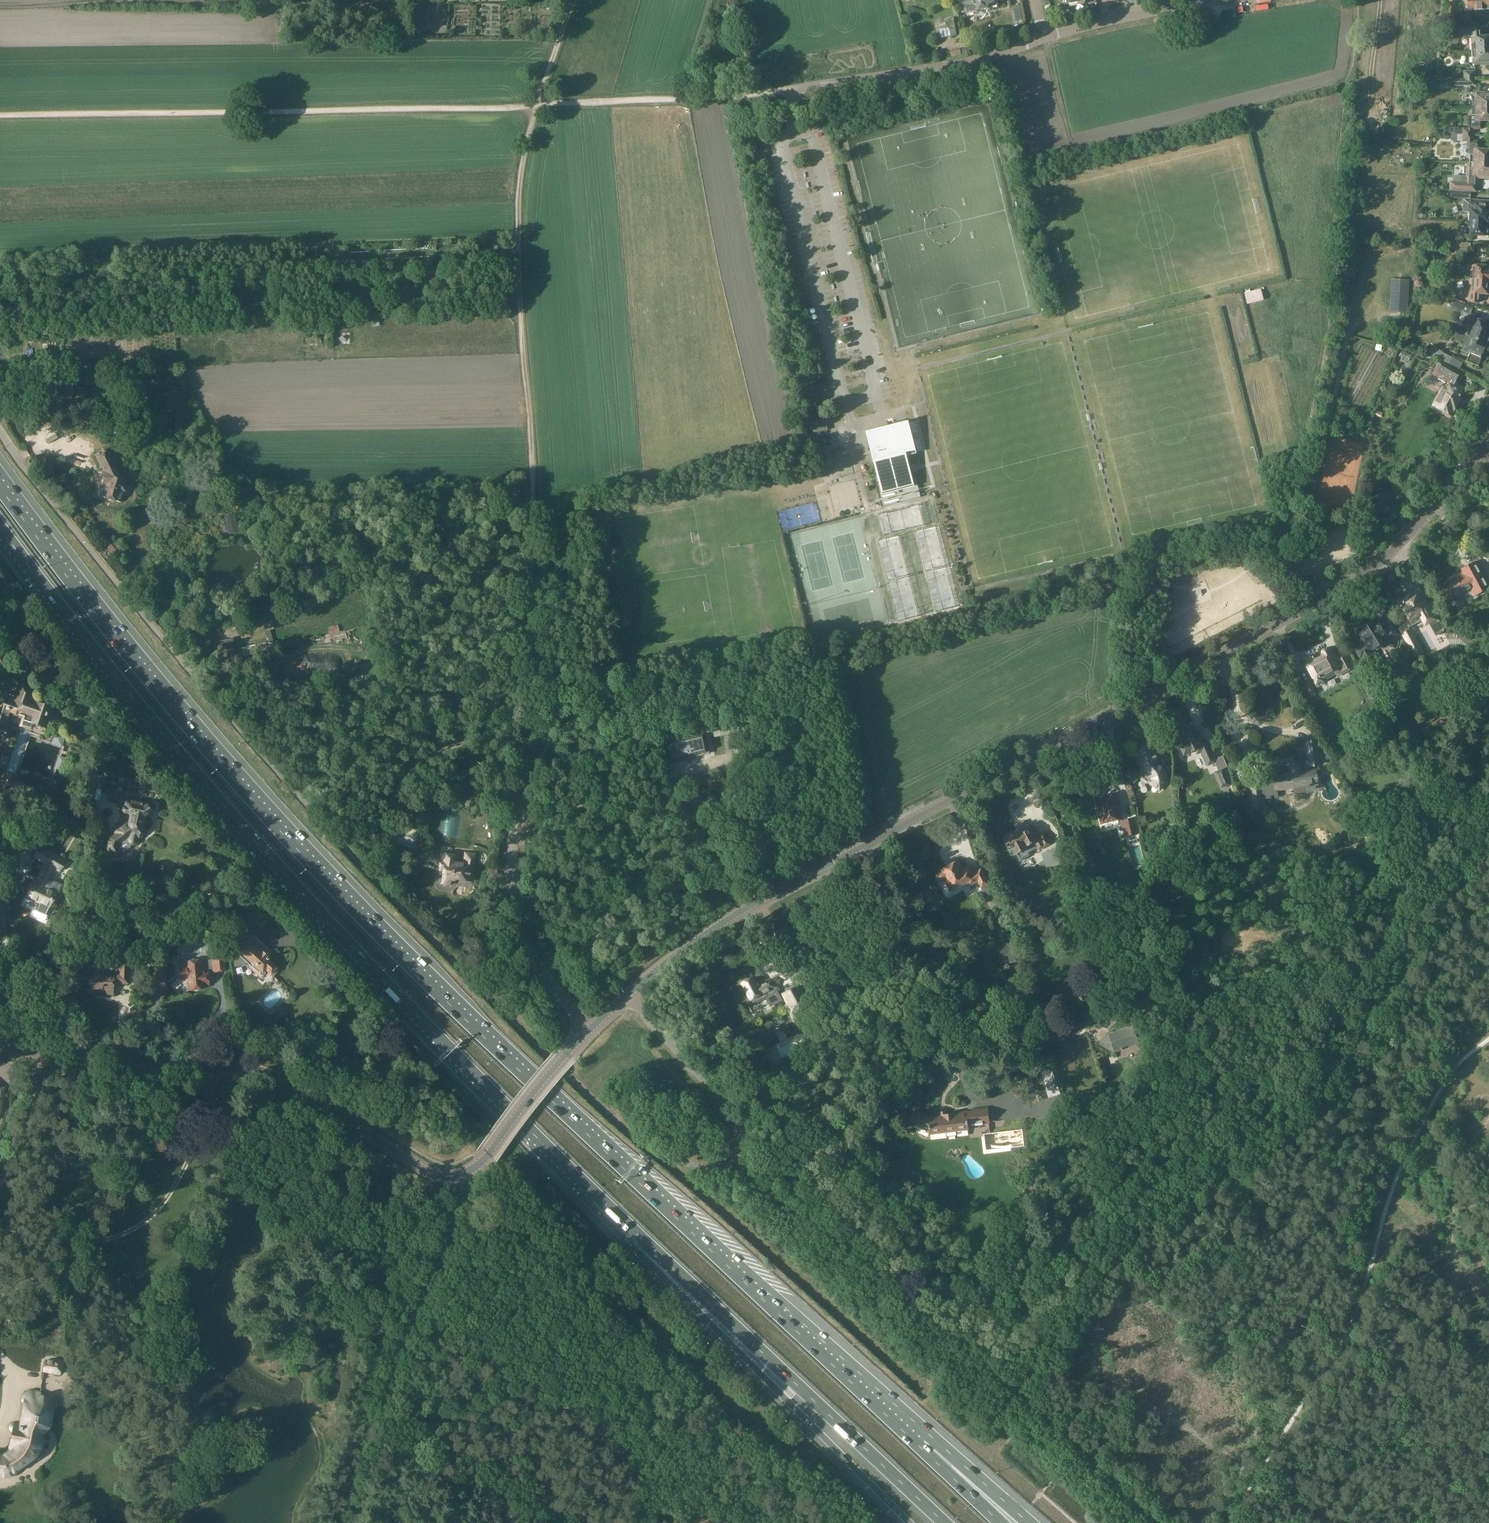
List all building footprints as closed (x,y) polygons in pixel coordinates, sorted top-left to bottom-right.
[(996,0),(972,0),(974,11),(997,6),(996,0)] [(1468,3),(1465,3),(1466,11),(1488,9),(1488,0),(1468,0),(1468,3)] [(1473,35),(1474,43),(1471,43),(1471,51),(1488,50),(1488,36),(1480,37),(1479,24),(1473,25),(1472,22),(1463,23),(1455,23),(1455,35),(1461,35),(1461,33),(1468,32),(1468,35),(1473,35)] [(939,30),(941,39),(957,35),(955,26),(939,30)] [(951,58),(961,56),(960,49),(950,51),(951,58)] [(1474,59),(1475,65),(1488,64),(1488,50),(1471,51),(1472,58),(1474,59)] [(1488,108),(1488,93),(1477,93),(1477,100),(1472,100),(1472,107),(1488,108)] [(1362,115),(1363,105),(1354,104),(1354,114),(1362,115)] [(1457,135),(1473,135),(1473,130),(1482,130),(1482,121),(1488,121),(1488,108),(1472,107),(1472,115),(1468,115),(1468,129),(1454,128),(1453,135),(1457,135)] [(1469,163),(1488,164),(1488,150),(1480,150),(1481,144),(1478,141),(1473,141),(1473,135),(1457,135),(1457,141),(1462,141),(1462,142),(1467,142),(1467,146),(1466,146),(1463,149),(1463,153),(1465,157),(1469,157),(1469,163)] [(1451,191),(1471,192),(1477,192),(1477,178),(1488,178),(1488,164),(1469,163),(1467,163),(1466,176),(1458,176),(1457,182),(1450,181),(1449,191),(1451,191)] [(1469,212),(1469,213),(1468,221),(1488,222),(1488,201),(1463,199),(1462,212),(1469,212)] [(1470,228),(1470,235),(1488,237),(1488,222),(1468,221),(1468,228),(1470,228)] [(1470,279),(1488,280),(1488,266),(1467,265),(1467,271),(1471,271),(1470,279)] [(1340,270),(1339,278),(1356,280),(1356,269),(1356,267),(1346,266),(1345,270),(1340,270)] [(1408,313),(1409,280),(1391,279),(1389,312),(1408,313)] [(1470,279),(1464,279),(1464,285),(1470,286),(1470,293),(1488,295),(1488,280),(1470,279)] [(1246,293),(1245,294),(1248,303),(1257,301),(1263,299),(1261,290),(1257,291),(1250,292),(1246,293)] [(1445,302),(1452,305),(1451,307),(1470,315),(1473,308),(1472,308),(1472,300),(1465,299),(1465,300),(1454,299),(1448,297),(1445,302)] [(1464,334),(1488,344),(1488,340),(1488,321),(1485,320),(1484,322),(1475,319),(1472,326),(1468,324),(1464,334)] [(1479,366),(1486,348),(1488,344),(1464,334),(1457,331),(1457,332),(1454,339),(1454,340),(1460,343),(1466,345),(1464,351),(1471,354),(1468,361),(1479,366)] [(1452,358),(1440,352),(1437,358),(1449,365),(1452,358)] [(1433,373),(1439,377),(1438,379),(1449,386),(1447,390),(1443,388),(1433,406),(1451,416),(1462,397),(1460,396),(1464,389),(1458,385),(1460,381),(1458,380),(1462,374),(1439,361),(1433,373)] [(77,391),(66,380),(52,394),(63,404),(69,398),(70,399),(73,396),(72,395),(77,391)] [(828,431),(826,421),(809,425),(811,434),(814,433),(814,434),(828,431)] [(916,453),(908,423),(878,431),(883,451),(873,454),(883,493),(879,494),(882,508),(921,498),(918,484),(913,485),(906,456),(916,453)] [(100,495),(120,502),(126,486),(124,485),(126,480),(118,477),(118,476),(113,466),(114,466),(111,461),(112,460),(106,449),(95,454),(106,475),(103,476),(103,480),(103,481),(102,486),(103,486),(100,495)] [(239,532),(235,514),(224,516),(228,533),(228,535),(234,533),(239,532)] [(1452,608),(1450,603),(1448,600),(1464,591),(1465,593),(1474,589),(1477,594),(1485,589),(1488,588),(1481,574),(1482,573),(1476,562),(1462,569),(1460,571),(1461,572),(1452,577),(1454,580),(1451,580),(1448,582),(1447,584),(1440,588),(1451,608),(1452,608)] [(1423,609),(1416,596),(1401,604),(1411,623),(1425,615),(1428,620),(1435,617),(1429,606),(1423,609)] [(1357,632),(1365,645),(1355,651),(1368,671),(1377,665),(1370,652),(1397,636),(1389,622),(1380,627),(1376,620),(1357,632)] [(328,628),(329,634),(340,632),(338,625),(328,628)] [(1433,633),(1440,629),(1437,625),(1430,628),(1433,633)] [(203,642),(198,635),(190,640),(196,647),(203,642)] [(233,638),(219,641),(224,661),(238,658),(262,652),(259,643),(236,649),(233,638)] [(1303,660),(1307,668),(1306,669),(1316,688),(1324,683),(1323,682),(1335,675),(1337,677),(1352,669),(1351,667),(1344,654),(1338,658),(1337,656),(1336,656),(1331,647),(1313,657),(1312,655),(1303,660)] [(1317,696),(1310,682),(1302,686),(1309,700),(1317,696)] [(55,706),(39,701),(30,698),(32,692),(20,688),(18,696),(16,695),(14,700),(0,695),(0,746),(6,748),(13,727),(19,729),(22,722),(33,726),(31,733),(44,738),(55,706)] [(1193,726),(1180,732),(1186,746),(1180,749),(1183,756),(1196,750),(1197,754),(1202,752),(1208,766),(1216,763),(1213,757),(1214,757),(1207,742),(1201,745),(1193,726)] [(662,736),(667,758),(708,749),(705,729),(662,736)] [(56,734),(52,744),(62,747),(66,737),(56,734)] [(1310,764),(1291,767),(1292,773),(1273,776),(1275,791),(1294,789),(1295,797),(1305,795),(1304,787),(1318,785),(1316,763),(1324,761),(1320,740),(1307,742),(1310,764)] [(1147,782),(1149,782),(1159,789),(1166,780),(1162,769),(1158,766),(1153,746),(1150,747),(1148,745),(1141,747),(1140,750),(1137,751),(1142,771),(1141,773),(1142,779),(1147,782)] [(10,758),(3,755),(0,762),(0,763),(7,766),(10,758)] [(67,758),(59,756),(55,768),(63,771),(64,768),(66,769),(69,762),(66,761),(67,758)] [(1228,771),(1222,756),(1216,758),(1219,767),(1218,768),(1220,774),(1228,771)] [(0,782),(0,790),(21,797),(25,783),(16,780),(16,778),(3,773),(0,782)] [(1116,794),(1095,800),(1101,824),(1119,820),(1122,819),(1116,794)] [(475,799),(469,797),(465,804),(471,807),(475,799)] [(131,814),(129,823),(128,822),(113,832),(114,835),(109,838),(107,848),(108,848),(108,850),(108,852),(109,854),(111,856),(113,857),(115,857),(118,856),(120,854),(120,853),(120,851),(123,852),(131,847),(130,845),(132,846),(134,845),(136,845),(137,843),(138,842),(138,839),(146,834),(142,828),(144,817),(153,811),(154,808),(152,805),(125,799),(123,812),(131,814)] [(1416,804),(1415,809),(1419,810),(1428,812),(1430,804),(1425,803),(1417,801),(1416,804)] [(1122,821),(1122,819),(1119,820),(1120,826),(1123,825),(1126,837),(1139,834),(1135,818),(1122,821)] [(21,832),(36,831),(36,823),(21,823),(21,832)] [(1039,850),(1050,844),(1045,833),(1039,836),(1035,829),(1031,831),(1028,825),(1025,826),(1024,824),(1017,827),(1018,829),(1002,838),(1010,853),(1015,850),(1020,860),(1030,855),(1028,853),(1038,848),(1039,850)] [(1177,834),(1180,834),(1180,828),(1177,829),(1176,826),(1165,828),(1166,836),(1177,834)] [(92,848),(100,849),(101,831),(95,830),(92,848)] [(35,882),(27,898),(40,904),(37,911),(46,915),(49,908),(55,894),(58,895),(63,885),(50,879),(54,870),(58,872),(62,865),(65,861),(65,860),(41,846),(34,858),(44,864),(36,882),(35,882)] [(1061,854),(1059,847),(1051,849),(1053,857),(1061,854)] [(454,856),(441,854),(439,870),(443,870),(441,884),(450,885),(451,880),(455,881),(455,879),(463,880),(464,875),(472,876),(475,854),(464,853),(462,864),(454,862),(454,856)] [(946,881),(951,890),(968,881),(970,885),(978,880),(982,888),(988,884),(981,870),(973,874),(969,867),(963,870),(958,861),(940,871),(941,872),(938,873),(938,874),(937,875),(936,876),(936,877),(936,878),(936,879),(936,880),(937,880),(938,881),(938,882),(939,882),(941,883),(943,882),(946,881)] [(1026,889),(1014,886),(1011,902),(1022,905),(1026,889)] [(86,901),(84,913),(97,915),(99,904),(86,901)] [(1112,915),(1120,913),(1116,904),(1109,907),(1112,915)] [(162,912),(155,910),(154,917),(160,918),(162,912)] [(251,937),(244,921),(232,926),(238,939),(242,938),(247,942),(237,953),(236,953),(230,956),(232,968),(245,965),(247,963),(258,973),(257,975),(262,979),(267,974),(266,973),(267,972),(272,977),(279,970),(268,960),(269,959),(268,958),(269,957),(266,954),(267,952),(251,937)] [(1021,960),(1015,940),(998,946),(1002,958),(1008,956),(1010,963),(1021,960)] [(187,962),(179,963),(179,968),(180,979),(186,979),(186,982),(189,982),(190,990),(203,989),(203,985),(209,984),(208,973),(213,973),(213,972),(226,971),(224,953),(211,954),(212,959),(198,961),(187,962)] [(81,965),(81,976),(90,977),(89,991),(105,992),(106,992),(106,989),(114,990),(114,983),(128,984),(129,966),(120,965),(120,975),(99,975),(99,966),(81,965)] [(153,969),(154,981),(153,981),(154,992),(167,990),(166,980),(165,980),(164,969),(163,970),(163,968),(153,969)] [(754,1005),(779,991),(767,970),(742,983),(754,1005)] [(965,981),(958,986),(964,995),(971,990),(965,981)] [(813,1002),(806,990),(791,997),(801,1016),(816,1008),(813,1002)] [(1065,1037),(1059,1016),(1048,1019),(1054,1040),(1065,1037)] [(812,1028),(815,1034),(822,1030),(819,1024),(812,1028)] [(1109,1034),(1115,1052),(1139,1045),(1133,1026),(1109,1034)] [(1052,1069),(1040,1073),(1049,1098),(1060,1095),(1052,1069)] [(1030,1070),(1019,1074),(1022,1082),(1033,1079),(1030,1070)] [(1039,1101),(1048,1098),(1045,1090),(1037,1093),(1039,1101)] [(930,1135),(947,1133),(947,1136),(949,1137),(956,1136),(957,1133),(957,1131),(969,1130),(968,1125),(989,1122),(987,1110),(947,1116),(947,1112),(939,1113),(940,1116),(930,1118),(916,1111),(910,1123),(930,1133),(930,1135)] [(63,1363),(45,1360),(43,1372),(60,1375),(63,1363)] [(49,1428),(53,1409),(59,1405),(52,1395),(47,1398),(39,1397),(40,1393),(31,1391),(25,1395),(20,1424),(13,1423),(11,1423),(11,1424),(10,1424),(10,1425),(9,1426),(9,1427),(9,1428),(9,1429),(10,1430),(11,1431),(12,1432),(9,1450),(4,1453),(0,1453),(0,1475),(3,1475),(5,1475),(10,1474),(15,1471),(33,1459),(35,1448),(36,1447),(37,1447),(38,1446),(39,1445),(40,1444),(41,1443),(41,1442),(42,1441),(42,1440),(42,1439),(42,1437),(42,1436),(41,1435),(41,1434),(49,1428)]
